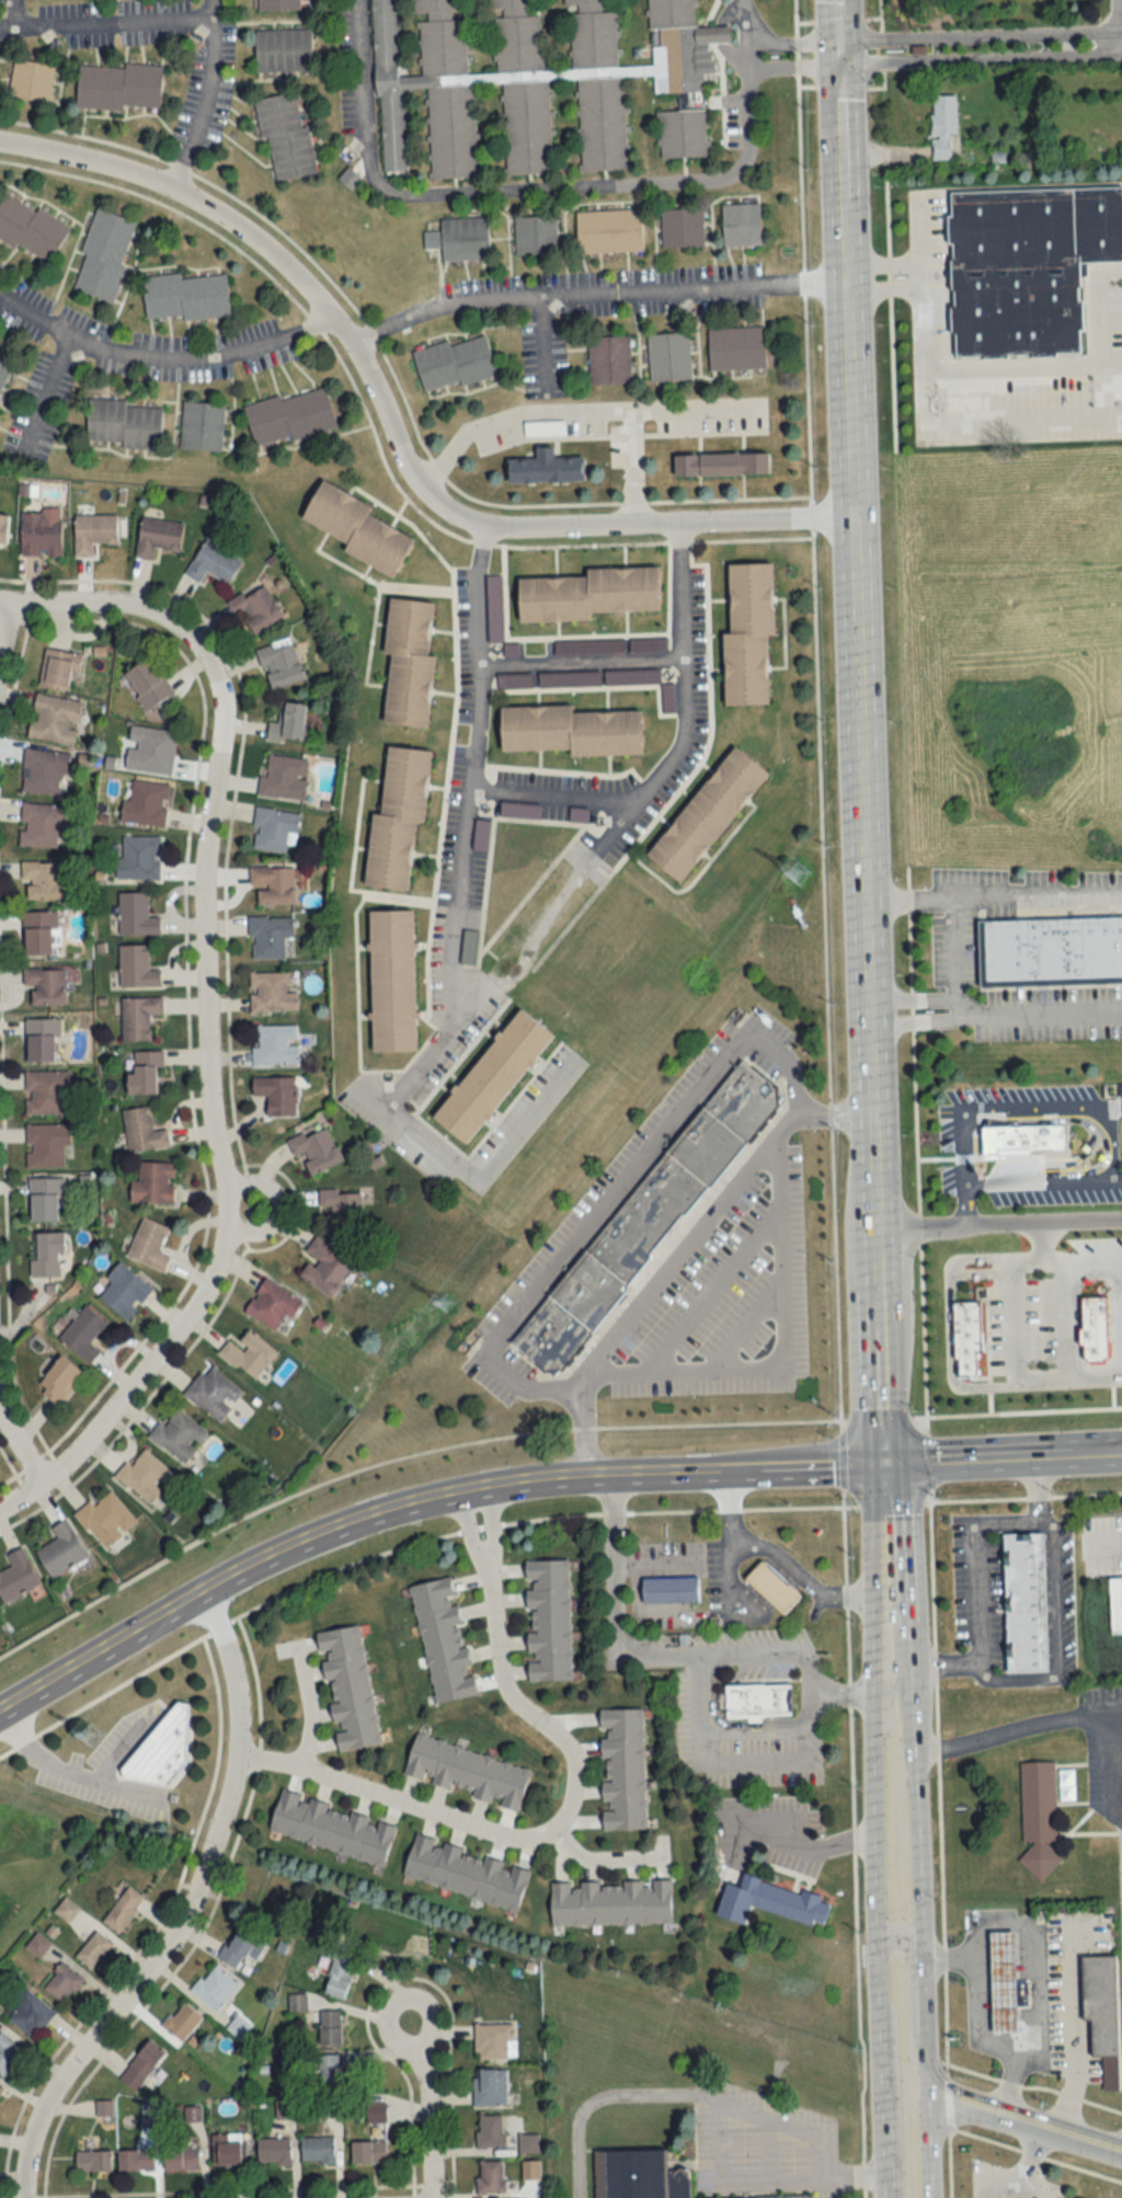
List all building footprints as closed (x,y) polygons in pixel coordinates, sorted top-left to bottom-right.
[(258,11),(296,11),(296,0),(257,0),(258,11)] [(255,73),(312,72),(311,29),(254,31),(255,73)] [(50,102),(54,65),(13,60),(9,97),(50,102)] [(162,66),(124,63),(124,68),(77,65),(75,106),(159,111),(162,66)] [(308,126),(300,127),(295,94),(254,100),(260,138),(268,136),(275,181),(316,175),(308,126)] [(956,135),(956,96),(931,96),(931,160),(951,160),(951,135),(956,135)] [(348,189),(360,179),(350,168),(339,177),(348,189)] [(951,192),(957,358),(1085,355),(1083,262),(1121,260),(1121,184),(951,192)] [(35,211),(2,192),(0,197),(0,237),(49,264),(70,226),(37,208),(35,211)] [(722,204),(723,246),(760,245),(760,204),(722,204)] [(71,289),(111,302),(136,221),(96,209),(71,289)] [(576,212),(578,253),(642,251),(641,209),(576,212)] [(702,209),(661,209),(661,247),(702,247),(702,209)] [(515,216),(515,254),(556,254),(556,216),(515,216)] [(489,258),(487,217),(441,218),(442,260),(489,258)] [(180,278),(179,274),(142,277),(146,323),(229,315),(225,274),(180,278)] [(765,369),(764,327),(708,328),(708,370),(765,369)] [(690,380),(688,332),(647,334),(649,382),(690,380)] [(496,375),(485,334),(413,353),(424,395),(496,375)] [(630,383),(629,336),(588,337),(589,384),(630,383)] [(11,363),(0,359),(0,389),(11,363)] [(336,428),(325,386),(245,407),(256,449),(336,428)] [(126,400),(88,399),(87,444),(160,446),(161,408),(126,406),(126,400)] [(224,404),(182,402),(180,449),(222,451),(224,404)] [(584,482),(584,458),(555,458),(555,447),(536,448),(536,460),(509,460),(509,483),(584,482)] [(676,477),(769,476),(769,454),(675,455),(676,477)] [(297,512),(319,473),(369,504),(366,511),(412,536),(391,574),(342,546),(344,540),(297,512)] [(22,555),(61,555),(61,508),(22,508),(22,555)] [(93,542),(117,542),(117,514),(74,514),(74,555),(93,555),(93,542)] [(183,522),(141,516),(135,556),(152,559),(154,547),(179,550),(183,522)] [(200,582),(206,572),(228,584),(242,559),(205,538),(185,573),(200,582)] [(723,559),(725,630),(719,630),(720,700),(766,699),(764,631),(770,631),(767,558),(723,559)] [(516,575),(584,574),(584,565),(654,563),(655,607),(586,609),(586,616),(516,618),(516,575)] [(240,592),(227,602),(254,636),(284,612),(262,584),(245,598),(240,592)] [(387,595),(379,650),(387,651),(377,717),(424,724),(434,653),(424,652),(432,603),(387,595)] [(270,690),(304,678),(291,637),(256,648),(270,690)] [(39,686),(75,691),(80,653),(44,648),(39,686)] [(173,690),(147,656),(122,675),(148,709),(173,690)] [(598,672),(538,672),(538,686),(598,686),(598,672)] [(497,674),(497,687),(531,687),(531,674),(497,674)] [(28,737),(74,745),(82,702),(35,693),(28,737)] [(266,739),(305,742),(307,703),(279,702),(278,723),(268,722),(266,739)] [(496,745),(496,703),(568,702),(569,709),(638,707),(639,745),(568,747),(568,744),(496,745)] [(177,731),(130,726),(126,771),(172,776),(177,731)] [(360,878),(370,809),(377,810),(386,742),(430,747),(420,820),(414,820),(405,885),(360,878)] [(731,743),(766,769),(677,879),(641,848),(731,743)] [(24,749),(21,793),(58,796),(60,774),(68,775),(70,753),(24,749)] [(265,777),(260,777),(258,796),(304,801),(308,759),(267,755),(265,777)] [(165,827),(169,785),(130,781),(128,802),(123,801),(121,823),(165,827)] [(66,805),(21,803),(19,845),(58,847),(59,827),(65,828),(66,805)] [(251,848),(287,853),(288,842),(296,843),(300,813),(256,808),(251,848)] [(118,879),(160,879),(160,837),(118,837),(118,879)] [(62,862),(21,862),(21,899),(62,899),(62,862)] [(294,866),(253,866),(253,903),(294,903),(294,866)] [(119,934),(160,934),(160,917),(148,917),(148,892),(119,892),(119,934)] [(366,906),(409,906),(413,1046),(368,1048),(366,906)] [(57,954),(56,911),(23,911),(24,954),(57,954)] [(976,916),(1121,913),(1121,978),(977,981),(976,916)] [(250,958),(284,957),(284,936),(293,936),(293,916),(250,917),(250,958)] [(148,944),(120,944),(120,986),(160,986),(160,969),(148,969),(148,944)] [(64,969),(25,969),(25,1004),(64,1004),(64,969)] [(297,992),(287,992),(287,971),(249,972),(250,1012),(297,1012),(297,992)] [(121,1041),(149,1041),(149,1015),(162,1015),(162,998),(121,998),(121,1041)] [(427,1114),(517,1004),(553,1032),(463,1144),(427,1114)] [(59,1018),(26,1018),(26,1062),(59,1062),(59,1018)] [(257,1047),(251,1047),(251,1066),(297,1065),(297,1025),(257,1025),(257,1047)] [(128,1073),(128,1094),(160,1094),(160,1051),(133,1051),(133,1073),(128,1073)] [(700,1103),(739,1057),(775,1086),(777,1100),(744,1140),(700,1103)] [(67,1072),(25,1072),(25,1114),(67,1114),(67,1072)] [(295,1077),(252,1077),(252,1095),(268,1095),(268,1116),(295,1116),(295,1077)] [(700,1103),(661,1149),(707,1186),(744,1140),(700,1103)] [(122,1110),(128,1152),(169,1146),(166,1129),(153,1131),(150,1106),(122,1110)] [(992,1118),(993,1152),(1028,1152),(1028,1144),(1066,1144),(1065,1120),(1011,1121),(1012,1118),(992,1118)] [(26,1168),(65,1167),(65,1145),(70,1145),(70,1125),(26,1125),(26,1168)] [(289,1141),(306,1178),(342,1161),(326,1125),(289,1141)] [(661,1149),(582,1247),(625,1282),(648,1255),(645,1249),(675,1212),(684,1212),(707,1186),(661,1149)] [(137,1181),(131,1180),(130,1202),(173,1203),(174,1162),(138,1161),(137,1181)] [(28,1220),(62,1220),(62,1178),(28,1178),(28,1220)] [(336,1193),(336,1189),(319,1189),(319,1207),(327,1207),(328,1229),(361,1227),(360,1193),(336,1193)] [(168,1227),(142,1215),(125,1255),(163,1271),(170,1255),(158,1250),(168,1227)] [(31,1232),(31,1277),(64,1277),(64,1232),(31,1232)] [(300,1276),(330,1298),(353,1267),(315,1238),(304,1251),(313,1258),(300,1276)] [(582,1247),(545,1292),(589,1328),(623,1287),(625,1282),(582,1247)] [(151,1284),(116,1263),(107,1279),(109,1280),(98,1300),(131,1319),(151,1284)] [(292,1318),(302,1300),(263,1278),(244,1313),(276,1330),(285,1314),(292,1318)] [(545,1292),(507,1339),(542,1367),(559,1365),(589,1328),(545,1292)] [(991,1314),(983,1323),(951,1295),(941,1307),(989,1348),(997,1339),(1014,1354),(1024,1342),(991,1314)] [(951,1298),(980,1297),(983,1372),(953,1373),(951,1298)] [(100,1352),(90,1344),(107,1322),(85,1305),(58,1340),(90,1365),(100,1352)] [(230,1339),(217,1353),(253,1383),(277,1353),(249,1330),(237,1345),(230,1339)] [(58,1406),(84,1373),(61,1355),(36,1388),(58,1406)] [(184,1395),(218,1422),(243,1392),(209,1365),(184,1395)] [(149,1437),(182,1465),(208,1434),(175,1406),(149,1437)] [(175,1473),(138,1446),(115,1477),(152,1504),(175,1473)] [(136,1523),(109,1488),(91,1503),(89,1501),(74,1513),(102,1549),(136,1523)] [(35,1551),(51,1578),(88,1557),(66,1518),(51,1527),(57,1538),(35,1551)] [(999,1531),(1040,1530),(1046,1669),(1004,1669),(999,1531)] [(22,1547),(6,1554),(11,1567),(0,1572),(0,1597),(3,1602),(40,1585),(22,1547)] [(759,1556),(795,1591),(777,1612),(740,1576),(759,1556)] [(527,1681),(570,1680),(569,1560),(525,1561),(527,1681)] [(1108,1571),(1121,1571),(1121,1629),(1109,1629),(1108,1571)] [(642,1575),(695,1573),(696,1598),(642,1600),(642,1575)] [(409,1587),(434,1704),(476,1695),(451,1578),(409,1587)] [(380,1744),(360,1625),(318,1632),(337,1751),(380,1744)] [(722,1682),(788,1680),(789,1713),(722,1714),(722,1682)] [(188,1703),(175,1702),(124,1768),(123,1771),(135,1780),(166,1783),(183,1762),(188,1703)] [(645,1829),(643,1709),(601,1709),(602,1829),(645,1829)] [(403,1777),(519,1809),(530,1767),(415,1735),(403,1777)] [(1055,1841),(1053,1762),(1021,1763),(1022,1838),(1031,1846),(1017,1860),(1040,1882),(1062,1859),(1044,1842),(1055,1841)] [(269,1832),(384,1866),(396,1825),(281,1791),(269,1832)] [(530,1869),(415,1835),(403,1877),(517,1911),(530,1869)] [(712,1910),(723,1879),(736,1885),(743,1867),(764,1875),(762,1878),(799,1892),(800,1888),(820,1894),(817,1899),(826,1902),(821,1919),(813,1916),(810,1923),(748,1900),(741,1922),(712,1910)] [(551,1883),(551,1926),(671,1925),(671,1882),(551,1883)] [(102,1921),(119,1933),(145,1898),(128,1886),(102,1921)] [(65,1899),(54,1911),(67,1922),(78,1910),(65,1899)] [(217,1955),(237,1970),(248,1956),(254,1961),(264,1948),(238,1928),(217,1955)] [(91,1970),(112,1943),(96,1930),(75,1957),(91,1970)] [(1019,2033),(1016,1931),(989,1932),(992,2034),(1019,2033)] [(358,1950),(336,1945),(323,1994),(344,2000),(358,1950)] [(1101,2088),(1120,2088),(1117,1954),(1081,1954),(1083,2018),(1091,2018),(1092,2056),(1100,2056),(1101,2088)] [(41,1988),(63,2005),(83,1980),(62,1962),(41,1988)] [(239,1986),(213,1964),(191,1989),(217,2012),(239,1986)] [(6,2016),(33,2038),(55,2012),(28,1990),(6,2016)] [(162,2025),(181,2043),(203,2018),(184,2001),(162,2025)] [(341,2011),(319,2011),(319,2046),(341,2046),(341,2011)] [(240,2037),(249,2027),(237,2017),(227,2029),(235,2035),(236,2034),(240,2037)] [(475,2024),(475,2059),(511,2059),(511,2024),(475,2024)] [(2,2076),(24,2051),(1,2031),(0,2032),(0,2074),(2,2076)] [(166,2052),(148,2039),(120,2078),(138,2091),(166,2052)] [(341,2055),(318,2054),(318,2091),(358,2092),(359,2071),(340,2071),(341,2055)] [(507,2106),(507,2069),(474,2069),(474,2106),(507,2106)] [(321,2099),(321,2116),(339,2116),(339,2099),(321,2099)] [(96,2115),(112,2115),(112,2101),(96,2101),(96,2115)] [(386,2104),(367,2104),(367,2123),(386,2123),(386,2104)] [(503,2115),(477,2115),(477,2148),(503,2148),(503,2115)] [(213,2134),(213,2164),(245,2164),(245,2134),(213,2134)] [(257,2138),(257,2164),(290,2164),(290,2138),(257,2138)] [(301,2138),(301,2163),(334,2163),(334,2138),(301,2138)] [(353,2164),(385,2164),(385,2142),(353,2142),(353,2164)] [(596,2197),(814,2197),(814,2195),(691,2197),(690,2165),(671,2165),(669,2144),(595,2145),(596,2197)] [(198,2148),(164,2148),(164,2170),(198,2169),(198,2148)] [(117,2150),(117,2171),(154,2170),(154,2150),(117,2150)] [(76,2172),(111,2172),(111,2151),(76,2151),(76,2172)] [(504,2193),(504,2161),(478,2161),(478,2194),(504,2193)]
